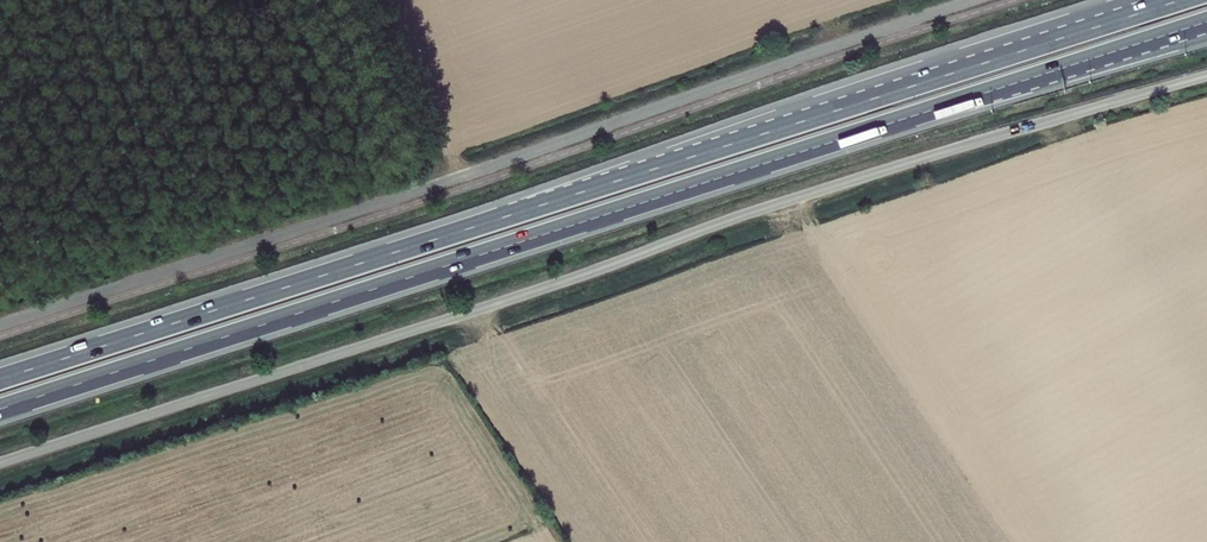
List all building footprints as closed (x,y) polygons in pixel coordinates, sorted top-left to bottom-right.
[(190,117),(180,124),(184,128),(193,121),(190,117)]
